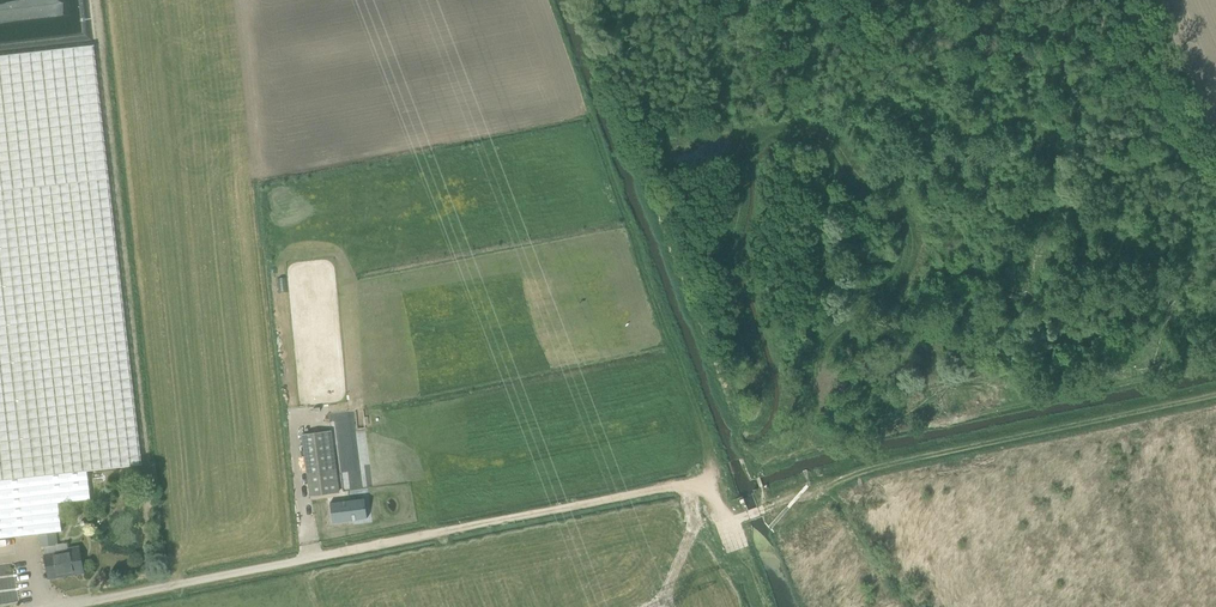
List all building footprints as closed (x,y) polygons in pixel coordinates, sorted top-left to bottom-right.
[(0,56),(0,539),(39,534),(56,532),(62,532),(58,503),(90,499),(87,471),(142,465),(94,45),(0,56)] [(330,431),(303,434),(304,446),(310,486),(336,482),(336,478),(331,442),(330,431)] [(337,492),(336,482),(310,486),(311,495),(337,492)] [(364,498),(330,503),(333,523),(366,518),(364,498)] [(56,532),(39,534),(41,546),(43,546),(45,555),(49,578),(50,578),(50,576),(73,572),(73,574),(83,572),(78,548),(68,549),(67,543),(57,545),(56,532)]
